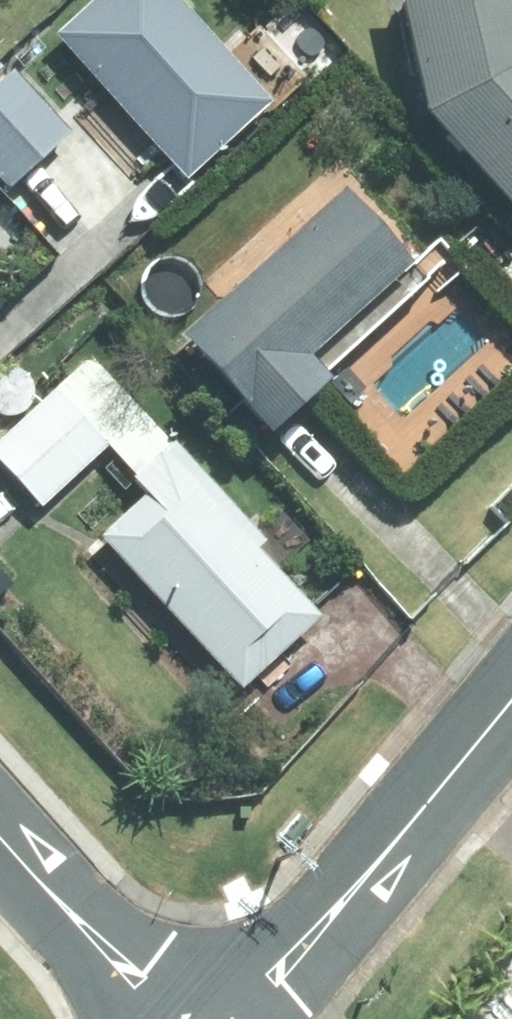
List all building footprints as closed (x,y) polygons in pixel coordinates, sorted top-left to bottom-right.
[(58,39),(191,187),(281,106),(185,0),(101,0),(58,39)] [(423,132),(511,225),(511,0),(395,0),(423,132)] [(9,146),(0,137),(0,154),(9,146)] [(178,352),(264,450),(327,395),(305,368),(403,282),(340,210),(178,352)] [(161,241),(116,281),(173,345),(218,304),(161,241)] [(240,701),(320,628),(269,574),(275,568),(90,365),(0,448),(0,477),(38,518),(105,456),(148,503),(98,547),(240,701)]
